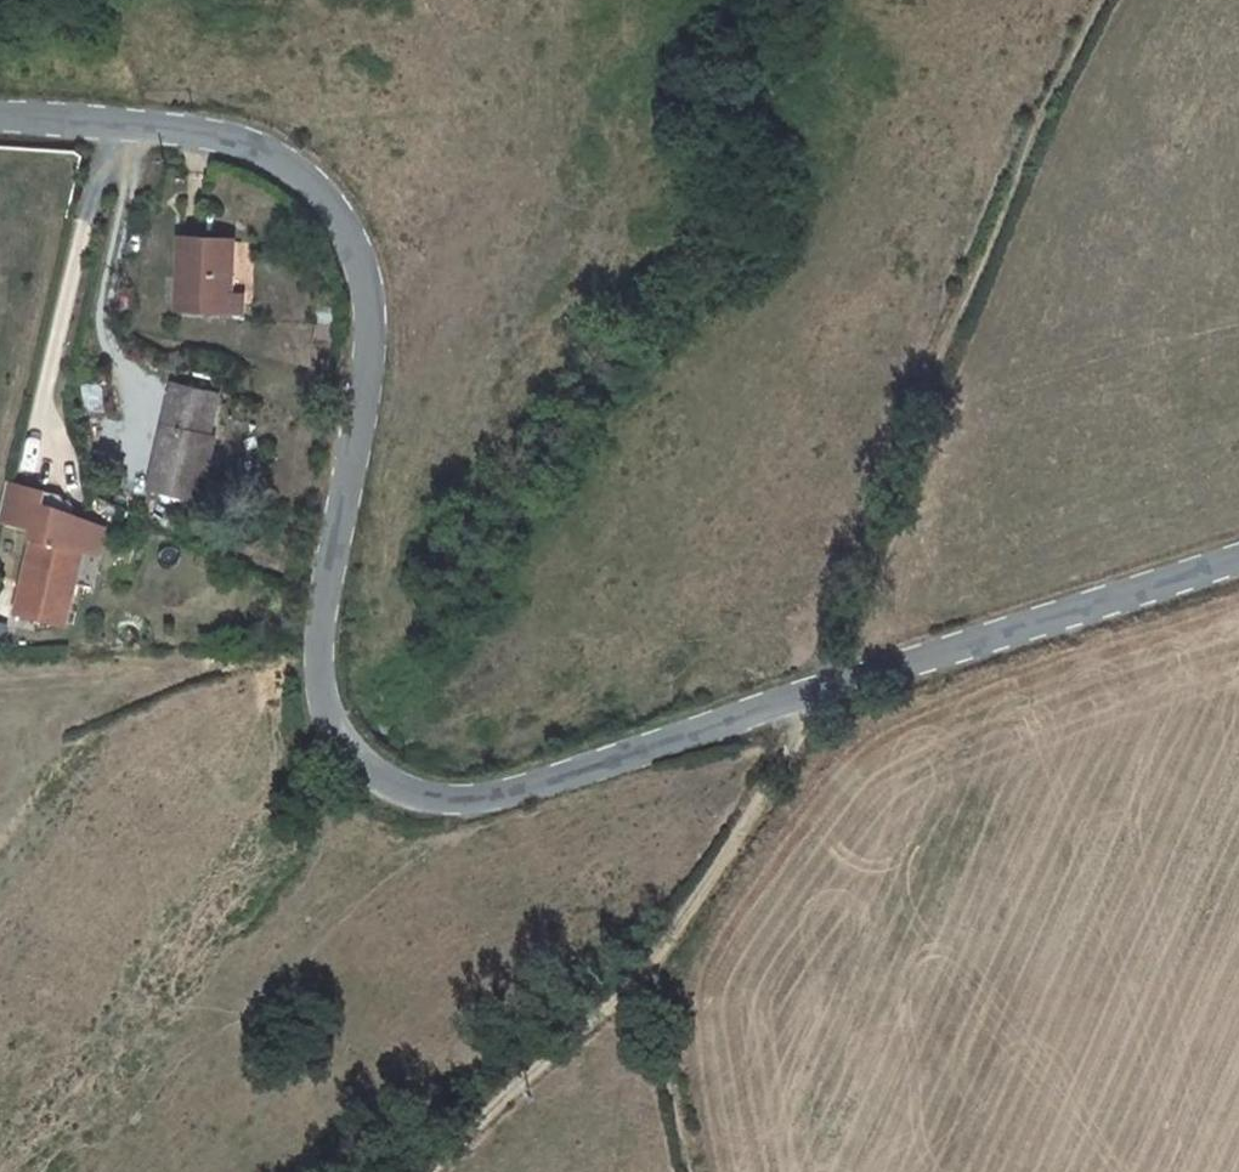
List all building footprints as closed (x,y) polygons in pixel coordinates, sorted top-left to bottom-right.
[(235,239),(180,237),(177,310),(244,313),(245,293),(229,292),(231,259),(234,259),(235,239)] [(320,306),(318,322),(332,325),(334,308),(320,306)] [(332,325),(318,322),(316,342),(332,344),(334,325),(332,325)] [(209,466),(204,465),(220,394),(173,384),(150,489),(201,501),(209,466)] [(101,412),(97,385),(81,385),(84,412),(101,412)] [(70,584),(83,525),(39,514),(16,613),(67,625),(76,586),(70,584)] [(70,584),(76,586),(91,589),(104,530),(83,525),(70,584)]
